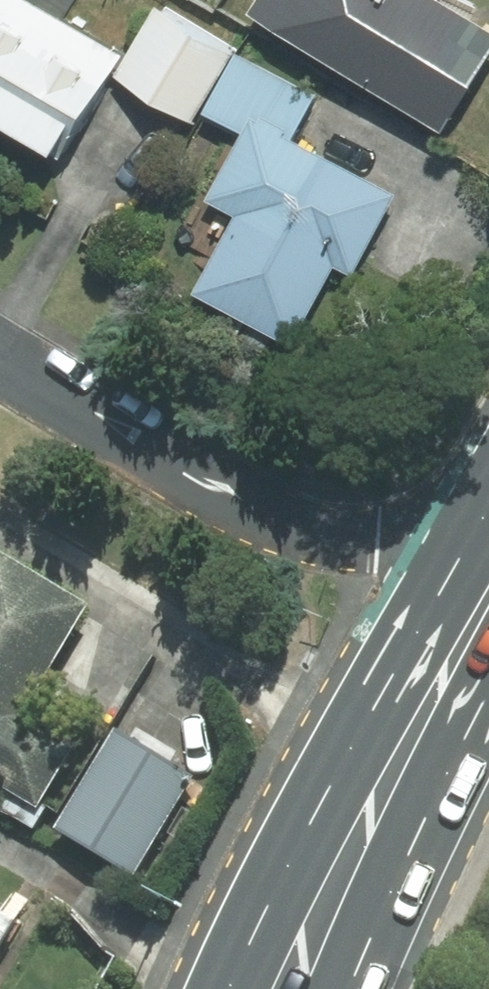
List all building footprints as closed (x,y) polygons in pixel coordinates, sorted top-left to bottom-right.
[(22,0),(0,0),(0,138),(38,160),(104,49),(22,0)] [(241,27),(441,142),(488,57),(488,32),(433,0),(256,0),(241,27)] [(228,52),(151,8),(107,84),(184,128),(191,115),(228,52)] [(310,100),(228,52),(191,115),(231,138),(193,204),(236,229),(198,294),(285,344),(329,269),(349,280),(394,203),(287,140),(310,100)] [(34,813),(68,753),(18,724),(82,612),(0,565),(0,794),(34,813)] [(190,786),(110,738),(49,838),(129,886),(190,786)]
